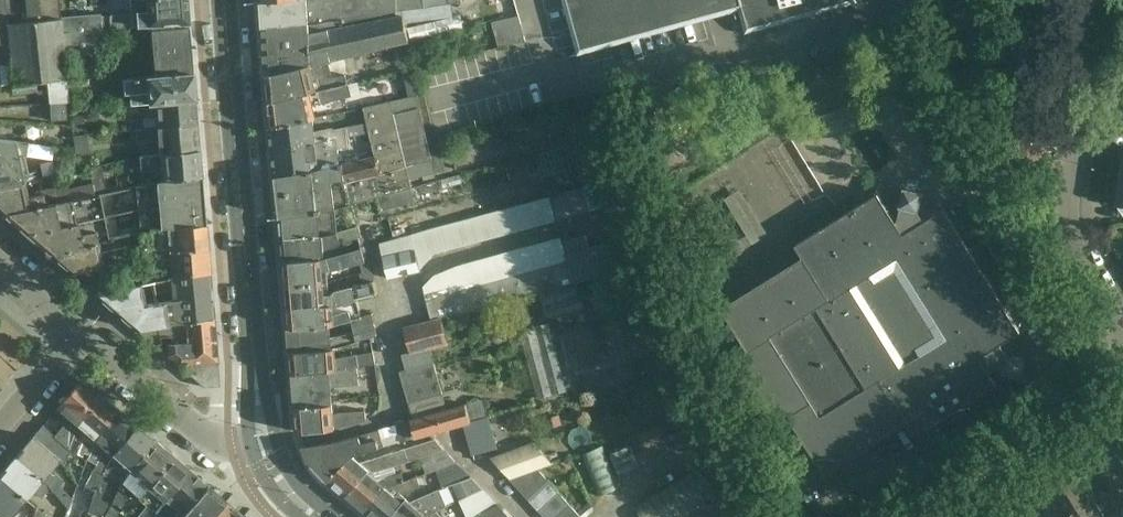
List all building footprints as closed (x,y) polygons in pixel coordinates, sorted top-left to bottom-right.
[(8,43),(10,63),(12,84),(46,81),(65,79),(66,79),(64,58),(60,17),(58,0),(0,0),(0,44),(8,43)] [(186,0),(134,0),(135,12),(131,12),(131,13),(132,26),(188,21),(186,0)] [(462,0),(272,0),(263,1),(264,26),(310,21),(343,16),(343,18),(462,3),(462,0)] [(579,45),(584,43),(585,49),(742,6),(748,28),(848,1),(849,0),(567,0),(579,45)] [(100,13),(60,17),(64,58),(111,53),(109,28),(101,29),(100,15),(100,13)] [(131,13),(100,15),(101,29),(109,28),(125,27),(132,26),(131,13)] [(344,25),(343,18),(343,16),(310,21),(264,26),(267,76),(341,58),(409,40),(404,13),(344,25)] [(526,41),(520,20),(493,26),(499,47),(526,41)] [(190,47),(188,21),(132,26),(125,27),(126,37),(151,35),(153,50),(190,47)] [(0,44),(0,65),(10,63),(8,43),(0,44)] [(192,72),(190,47),(153,50),(155,75),(192,72)] [(341,58),(267,76),(269,103),(348,83),(346,75),(345,75),(341,58)] [(194,99),(192,72),(155,75),(122,78),(123,93),(138,92),(139,104),(140,104),(194,99)] [(67,101),(65,79),(46,81),(49,102),(62,101),(67,101)] [(352,97),(348,83),(269,103),(272,127),(313,118),(317,117),(315,107),(352,97)] [(429,142),(418,94),(364,107),(368,123),(370,133),(373,142),(376,155),(319,169),(276,176),(280,217),(317,214),(334,210),(379,197),(413,188),(411,179),(446,170),(439,140),(429,142)] [(196,124),(194,99),(140,104),(141,116),(151,115),(152,128),(196,124)] [(63,118),(62,101),(49,102),(50,119),(63,118)] [(73,116),(73,125),(74,135),(87,134),(86,114),(73,116)] [(314,131),(313,118),(272,127),(270,127),(273,152),(370,133),(368,123),(349,126),(334,130),(334,128),(314,131)] [(92,141),(106,139),(105,124),(91,126),(92,141)] [(199,149),(196,124),(152,128),(136,130),(137,142),(158,140),(159,154),(177,151),(199,149)] [(373,142),(370,133),(273,152),(276,176),(319,169),(317,155),(338,152),(338,149),(351,147),(373,142)] [(89,153),(87,134),(74,135),(75,145),(76,153),(89,153)] [(0,139),(0,189),(24,183),(15,141),(0,139)] [(201,177),(199,149),(177,151),(159,154),(139,156),(141,170),(160,168),(161,180),(201,177)] [(111,172),(135,168),(133,153),(109,157),(111,172)] [(106,192),(101,165),(89,168),(95,194),(106,192)] [(205,224),(201,177),(161,180),(106,192),(95,194),(69,199),(1,213),(49,254),(97,240),(97,241),(138,232),(149,231),(148,229),(167,228),(205,224)] [(621,177),(550,197),(380,243),(388,279),(420,271),(437,253),(556,220),(607,206),(609,212),(629,206),(621,177)] [(24,183),(0,189),(0,212),(1,213),(69,199),(67,184),(42,190),(43,194),(27,197),(24,183)] [(416,201),(413,188),(379,197),(382,211),(416,201)] [(724,306),(721,308),(747,349),(734,358),(743,371),(769,413),(777,426),(790,418),(825,473),(827,472),(827,471),(905,422),(906,424),(907,424),(914,435),(997,384),(988,369),(990,368),(1004,371),(1003,372),(1005,372),(1019,375),(1019,376),(1021,376),(1022,374),(1021,374),(1025,360),(1026,359),(1024,358),(1024,359),(1010,355),(1008,354),(1008,355),(1001,344),(1020,332),(944,209),(924,221),(918,210),(918,208),(921,194),(922,195),(922,193),(920,192),(920,193),(906,190),(906,189),(904,189),(904,190),(905,191),(901,205),(901,204),(900,206),(901,206),(898,220),(895,221),(878,194),(795,245),(803,256),(802,257),(803,258),(725,307),(724,306)] [(334,210),(317,214),(280,217),(282,240),(323,237),(336,233),(334,210)] [(209,272),(205,224),(167,228),(148,229),(149,231),(138,232),(139,254),(135,255),(137,282),(171,278),(171,276),(209,272)] [(359,226),(336,233),(323,237),(282,240),(284,262),(325,259),(361,248),(359,238),(361,237),(359,226)] [(586,234),(562,241),(561,237),(457,265),(434,276),(423,288),(426,300),(431,322),(441,319),(574,283),(573,282),(617,270),(610,245),(591,250),(586,234)] [(97,240),(49,254),(69,272),(109,262),(128,257),(125,246),(99,250),(97,241),(97,240)] [(361,248),(325,259),(284,262),(286,285),(327,282),(326,270),(331,269),(333,271),(363,261),(366,271),(374,269),(370,255),(364,257),(361,248)] [(69,272),(94,293),(97,290),(111,287),(109,262),(69,272)] [(111,287),(97,290),(94,293),(136,329),(174,322),(184,322),(183,320),(213,318),(209,272),(171,276),(171,278),(137,282),(111,287)] [(330,282),(327,282),(286,285),(288,309),(332,306),(357,299),(378,293),(374,281),(333,293),(333,295),(331,295),(330,282)] [(362,316),(357,299),(332,306),(288,309),(290,329),(326,327),(329,327),(352,320),(362,316)] [(381,321),(397,321),(397,307),(380,307),(381,321)] [(372,314),(362,316),(352,320),(354,331),(327,338),(326,327),(290,329),(291,351),(334,349),(336,348),(376,336),(372,314)] [(217,361),(213,318),(183,320),(184,322),(174,322),(136,329),(178,364),(198,363),(217,361)] [(441,319),(431,322),(403,329),(410,352),(430,348),(431,349),(448,344),(441,319)] [(336,358),(336,348),(334,349),(291,351),(293,374),(329,372),(358,367),(376,364),(374,352),(336,358)] [(434,361),(431,349),(430,348),(410,352),(402,354),(406,369),(399,371),(404,387),(439,377),(434,361)] [(219,386),(217,361),(198,363),(189,373),(200,383),(200,384),(204,387),(219,386)] [(360,385),(358,367),(329,372),(293,374),(296,408),(332,405),(330,387),(360,385)] [(448,410),(443,393),(439,377),(404,387),(413,420),(448,410)] [(80,425),(76,422),(100,394),(82,378),(57,407),(69,418),(54,435),(70,449),(74,439),(80,425)] [(119,409),(100,394),(76,422),(80,425),(74,439),(82,442),(76,457),(77,458),(75,465),(83,468),(90,452),(95,439),(94,438),(119,409)] [(1053,416),(1067,407),(1061,397),(1046,405),(1053,416)] [(489,418),(484,400),(466,405),(471,422),(489,418)] [(333,414),(332,405),(296,408),(298,432),(335,428),(367,420),(366,412),(333,414)] [(471,422),(466,405),(448,410),(413,420),(339,441),(303,446),(310,463),(310,464),(328,482),(353,456),(365,452),(464,424),(471,422)] [(136,424),(119,409),(94,438),(95,439),(106,447),(86,483),(96,489),(104,472),(112,454),(112,453),(136,424)] [(494,437),(489,418),(471,422),(464,424),(469,443),(494,437)] [(115,492),(129,468),(154,439),(136,424),(112,453),(112,454),(104,472),(96,489),(89,513),(100,516),(105,516),(115,492)] [(42,425),(33,435),(22,448),(15,456),(42,479),(68,508),(72,497),(58,484),(63,480),(55,472),(53,474),(49,470),(51,467),(59,458),(63,465),(70,449),(54,435),(42,425)] [(497,448),(494,437),(469,443),(473,455),(497,448)] [(172,455),(154,439),(129,468),(115,492),(105,516),(116,516),(122,508),(127,512),(138,497),(137,497),(148,483),(172,455)] [(361,463),(353,456),(328,482),(346,497),(347,496),(371,469),(375,472),(394,466),(421,457),(445,449),(435,439),(361,463)] [(510,479),(536,469),(552,462),(533,442),(491,458),(510,479)] [(610,454),(619,474),(640,466),(631,445),(610,454)] [(582,456),(599,497),(620,487),(603,447),(582,456)] [(456,462),(445,449),(421,457),(426,474),(436,470),(456,462)] [(172,455),(148,483),(137,497),(138,497),(146,505),(137,516),(138,516),(151,516),(156,509),(189,470),(172,455)] [(15,456),(0,474),(0,478),(25,499),(42,479),(15,456)] [(471,478),(456,462),(436,470),(442,488),(453,484),(471,478)] [(397,474),(394,466),(375,472),(371,469),(347,496),(365,511),(388,484),(391,486),(404,482),(401,472),(397,474)] [(701,467),(635,506),(642,516),(684,516),(719,497),(701,467)] [(548,482),(536,469),(510,479),(529,500),(548,482)] [(207,485),(189,470),(156,509),(151,516),(164,516),(172,504),(182,513),(207,485)] [(1080,475),(1039,499),(1040,501),(1048,514),(1046,516),(1056,516),(1092,496),(1080,475)] [(404,482),(391,486),(388,484),(365,511),(372,516),(391,516),(406,499),(399,492),(407,490),(422,483),(419,476),(404,482)] [(0,478),(0,513),(5,516),(16,516),(19,513),(16,510),(25,499),(0,478)] [(484,490),(471,478),(453,484),(461,501),(484,490)] [(558,492),(548,482),(529,500),(538,510),(558,492)] [(182,513),(180,516),(213,516),(226,501),(207,485),(182,513)] [(447,507),(440,489),(415,500),(410,495),(406,499),(391,516),(422,516),(424,514),(428,516),(436,512),(447,507)] [(994,505),(1003,499),(997,489),(987,494),(994,505)] [(484,490),(461,501),(469,516),(476,516),(483,513),(498,505),(484,490)] [(558,492),(538,510),(544,516),(556,516),(570,505),(558,492)] [(1092,496),(1056,516),(1104,516),(1105,516),(1092,496)] [(962,510),(966,516),(971,516),(988,506),(982,497),(962,510)] [(226,501),(213,516),(243,516),(244,516),(226,501)] [(995,507),(1002,516),(1008,516),(1013,514),(1005,502),(995,507)] [(498,505),(483,513),(484,516),(510,516),(498,505)] [(570,505),(556,516),(581,516),(570,505)] [(988,506),(971,516),(994,516),(988,506)] [(34,516),(35,516),(48,516),(37,508),(34,516)]
